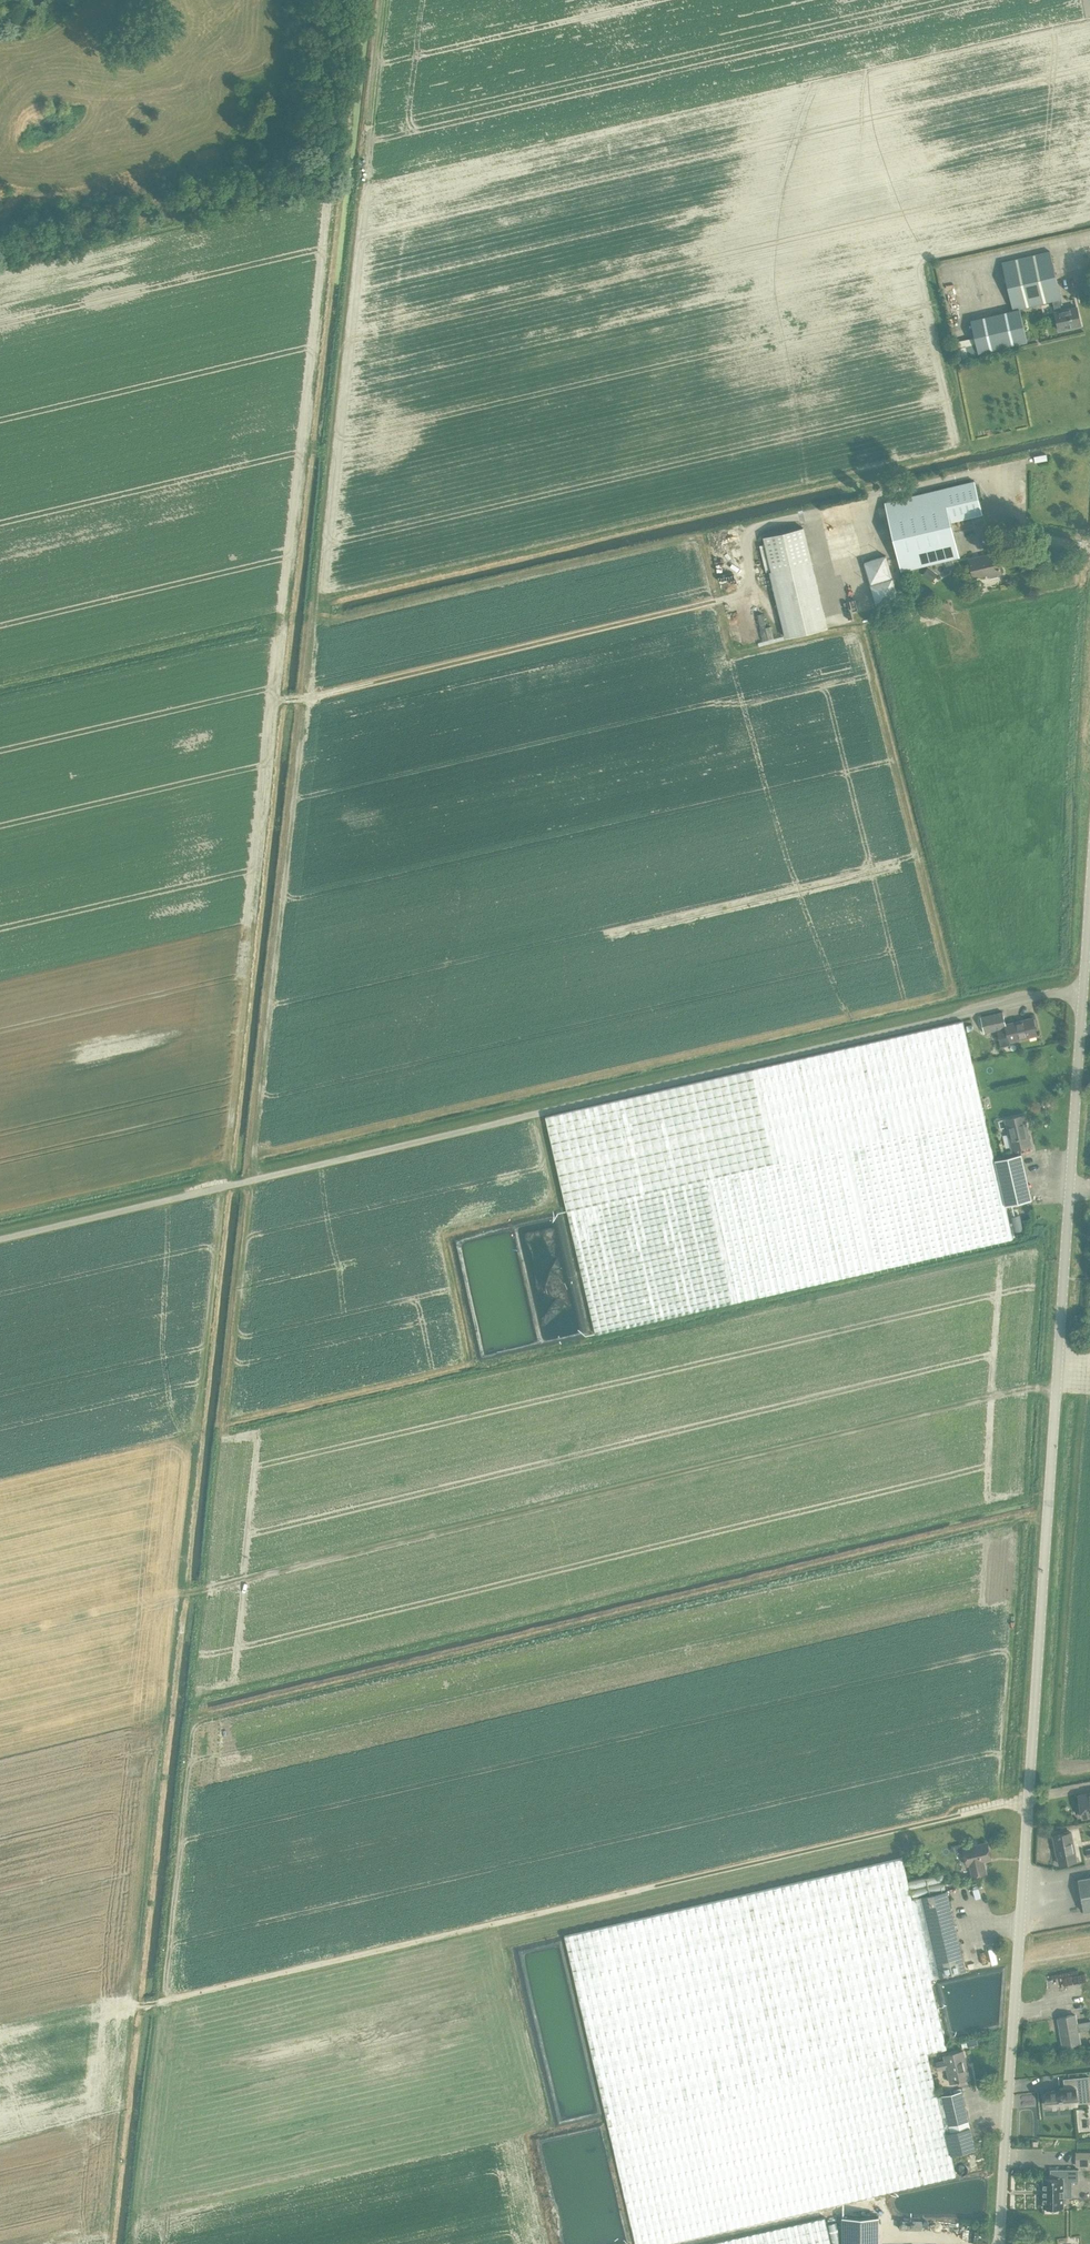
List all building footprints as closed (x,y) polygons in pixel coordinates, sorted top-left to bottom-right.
[(1062,310),(1059,299),(1061,299),(1050,251),(1002,262),(1013,310),(971,320),(978,353),(1027,342),(1020,308),(1052,301),(1055,311),(1054,312),(1059,331),(1082,325),(1077,306),(1062,310)] [(960,347),(955,349),(957,361),(963,360),(960,347)] [(1035,462),(1047,460),(1046,454),(1033,456),(1035,462)] [(901,570),(904,570),(959,557),(951,521),(983,514),(975,481),(885,502),(901,570)] [(787,637),(828,628),(803,527),(764,537),(772,571),(771,571),(787,637)] [(1001,573),(996,552),(969,559),(973,577),(987,574),(988,577),(1001,573)] [(899,599),(886,555),(864,562),(870,584),(876,606),(877,606),(878,607),(899,601),(898,599),(899,599)] [(938,575),(928,568),(923,574),(932,582),(938,575)] [(1003,1012),(981,1016),(984,1032),(997,1029),(1001,1046),(1010,1044),(1010,1041),(1037,1035),(1035,1026),(1037,1026),(1035,1018),(1033,1019),(1033,1017),(1005,1023),(1003,1012)] [(963,1021),(755,1068),(777,1162),(984,1115),(963,1021)] [(546,1116),(567,1210),(707,1178),(777,1162),(755,1068),(546,1116)] [(777,1162),(707,1178),(735,1302),(1013,1238),(1005,1205),(995,1160),(983,1115),(984,1115),(777,1162)] [(1024,1115),(1005,1119),(1012,1149),(1031,1145),(1024,1115)] [(1021,1154),(995,1160),(1005,1205),(1031,1199),(1021,1154)] [(567,1210),(596,1334),(735,1302),(707,1178),(567,1210)] [(1079,1794),(1083,1817),(1089,1816),(1089,1792),(1079,1794)] [(1058,1864),(1077,1860),(1072,1831),(1053,1835),(1058,1864)] [(953,1852),(964,1849),(967,1865),(969,1864),(972,1875),(986,1872),(984,1861),(991,1859),(988,1842),(964,1847),(963,1842),(951,1845),(953,1852)] [(908,1879),(903,1857),(565,1935),(636,2243),(660,2243),(956,2176),(951,2154),(975,2149),(962,2091),(961,2091),(961,2090),(949,2092),(950,2093),(938,2096),(927,2053),(947,2048),(931,1978),(940,1976),(966,1970),(947,1890),(912,1898),(912,1897),(947,1889),(943,1871),(908,1879)] [(1089,1910),(1089,1877),(1078,1879),(1084,1911),(1089,1910)] [(1077,2022),(1076,2014),(1058,2017),(1063,2046),(1081,2043),(1078,2031),(1089,2029),(1089,2020),(1077,2022)] [(949,2082),(970,2078),(963,2050),(943,2055),(944,2059),(935,2061),(938,2070),(946,2068),(949,2082)] [(1044,2094),(1045,2104),(1048,2103),(1049,2106),(1076,2104),(1076,2102),(1083,2101),(1089,2101),(1089,2091),(1089,2087),(1089,2076),(1064,2079),(1065,2089),(1047,2090),(1048,2093),(1044,2094)] [(1089,2159),(1089,2152),(1076,2152),(1076,2164),(1088,2164),(1088,2159),(1089,2159)] [(968,2170),(968,2169),(968,2168),(967,2167),(967,2166),(966,2165),(965,2164),(964,2164),(963,2163),(962,2163),(961,2163),(960,2164),(959,2164),(959,2165),(958,2165),(957,2166),(957,2167),(956,2168),(956,2169),(956,2170),(957,2171),(957,2172),(958,2173),(959,2174),(960,2174),(961,2175),(962,2175),(963,2175),(964,2174),(965,2174),(966,2173),(967,2172),(967,2171),(968,2170)] [(1044,2177),(1044,2193),(1043,2207),(1046,2207),(1046,2209),(1056,2210),(1056,2207),(1063,2207),(1063,2197),(1066,2197),(1066,2188),(1063,2188),(1063,2181),(1078,2181),(1078,2169),(1050,2169),(1050,2177),(1044,2177)] [(880,2217),(845,2216),(845,2243),(879,2243),(880,2217)] [(825,2217),(702,2243),(831,2243),(825,2217)] [(922,2229),(922,2223),(922,2220),(899,2220),(899,2228),(922,2229)]
